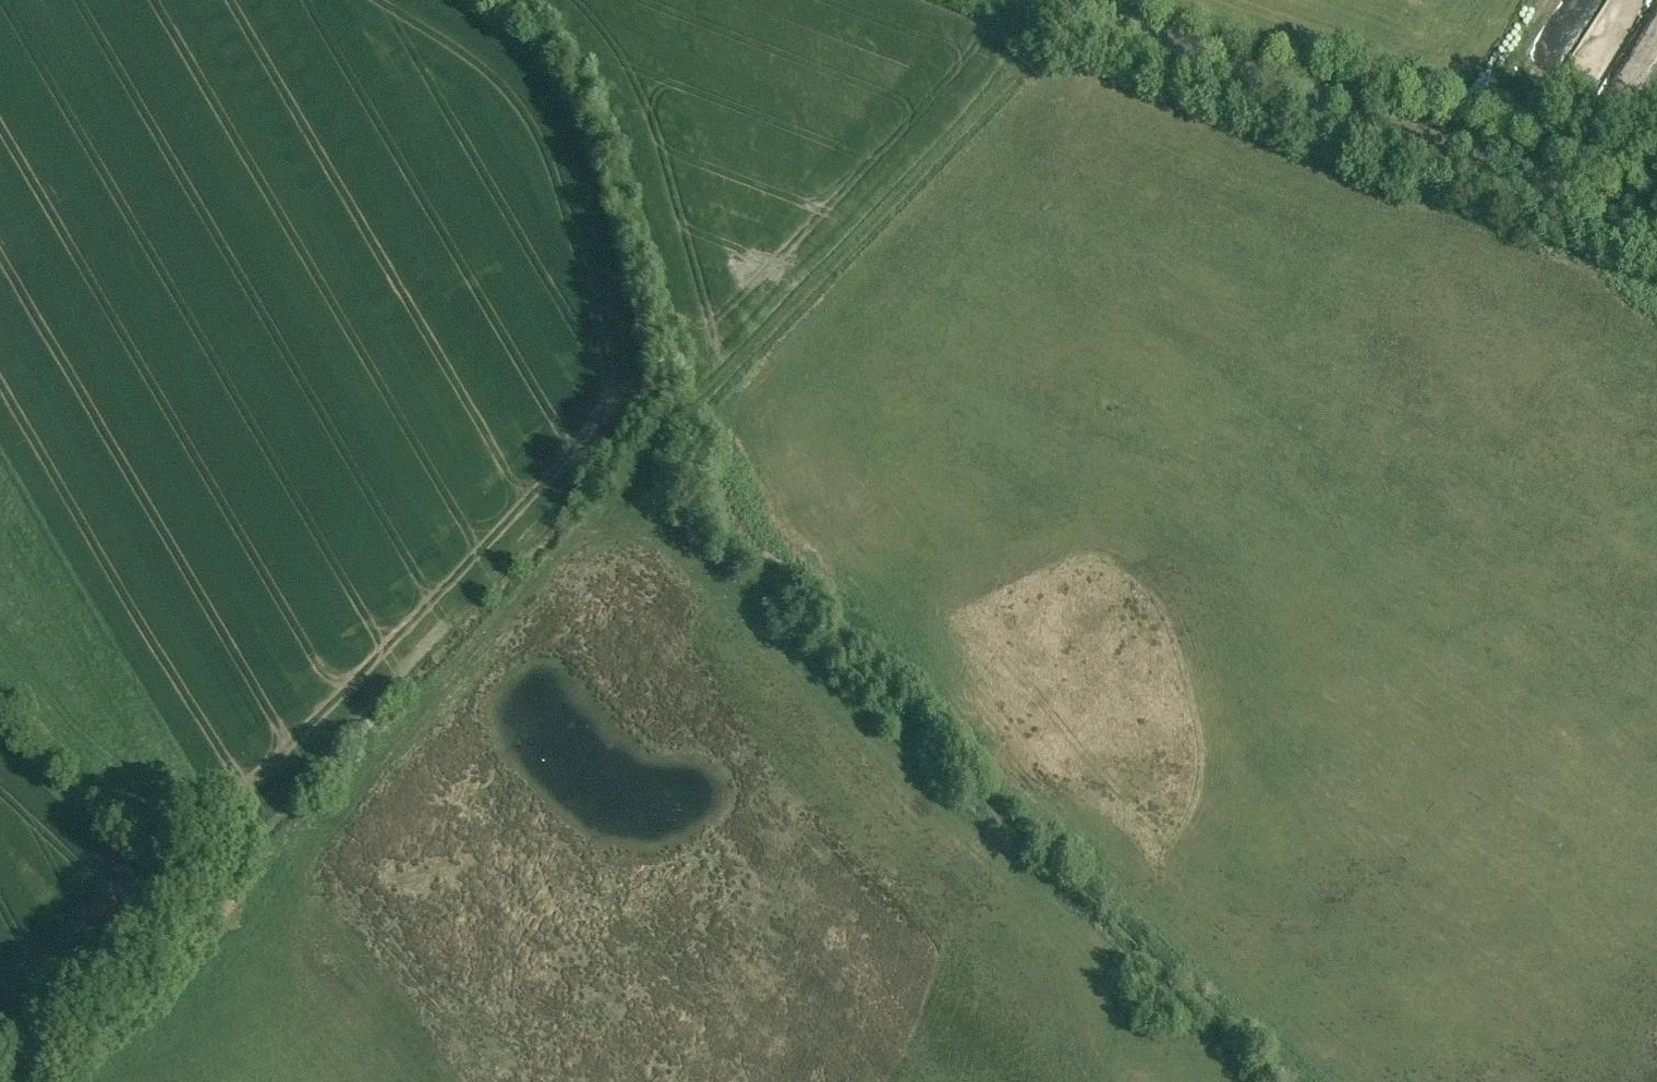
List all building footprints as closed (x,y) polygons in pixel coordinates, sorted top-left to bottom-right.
[(1656,73),(1656,0),(1609,85),(1640,103),(1656,73)]
